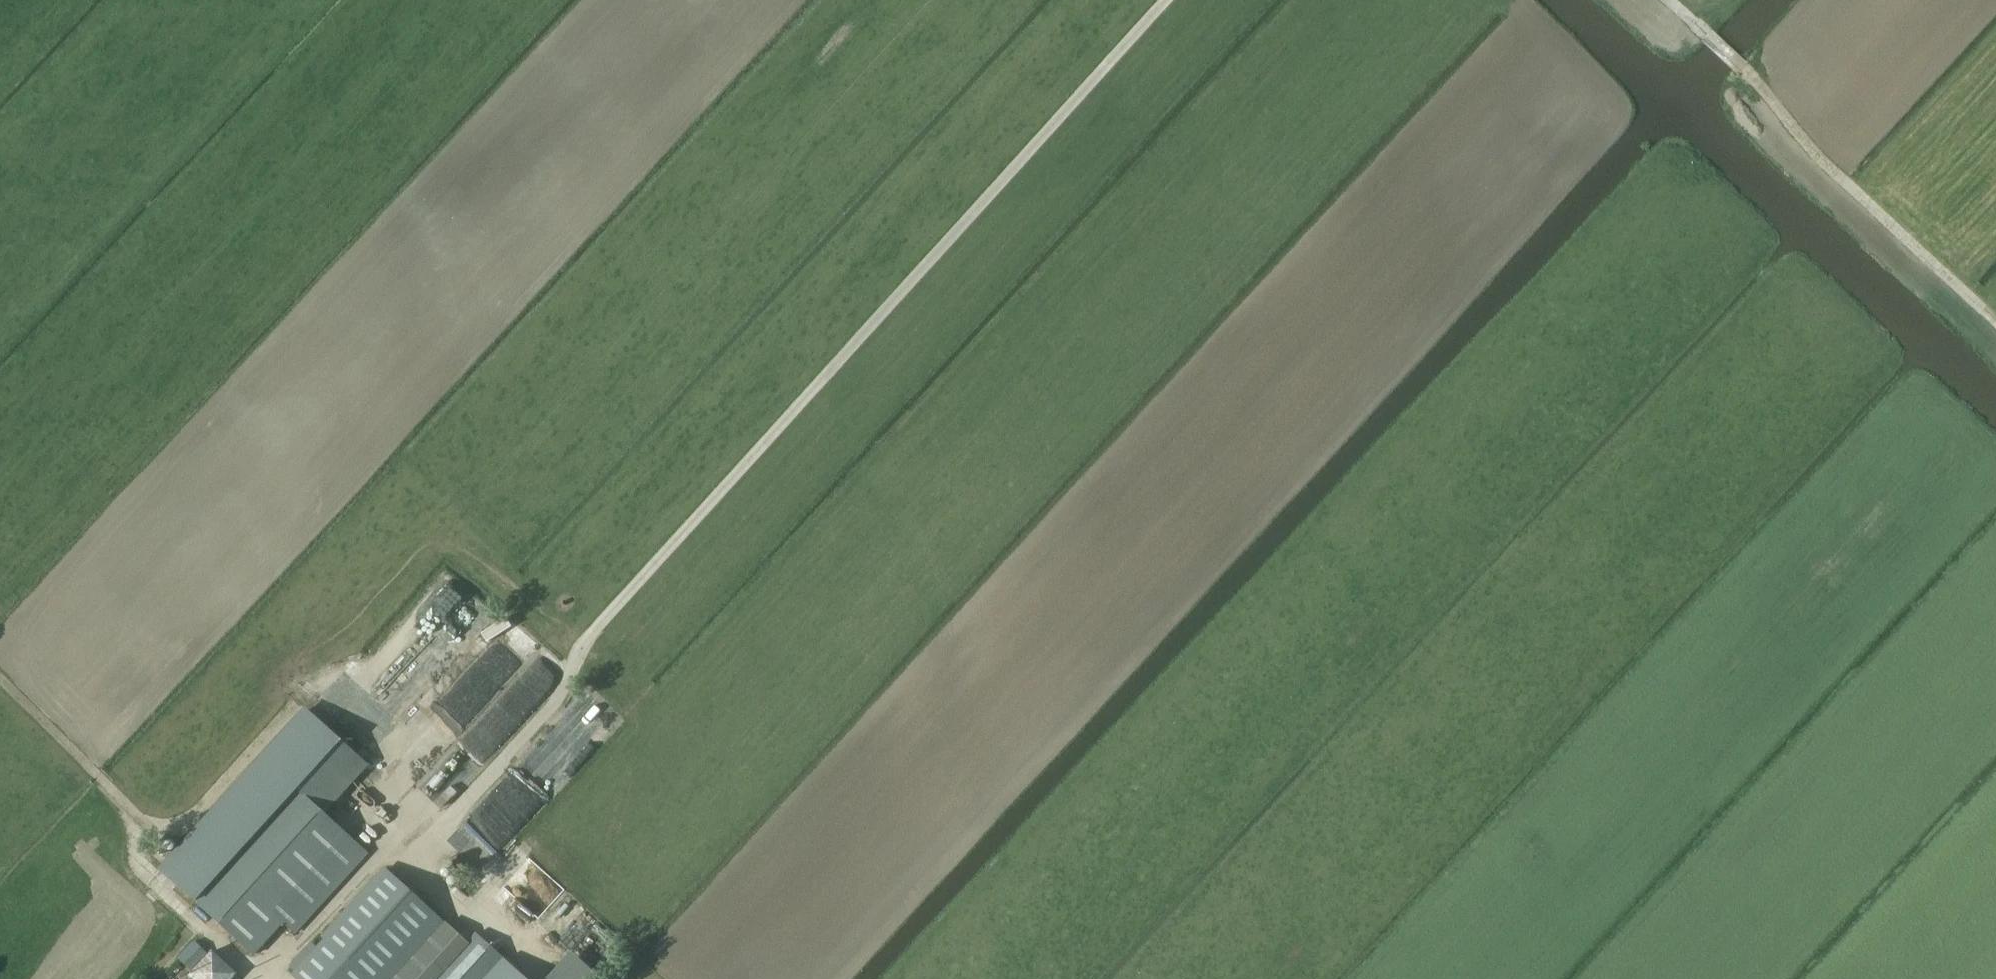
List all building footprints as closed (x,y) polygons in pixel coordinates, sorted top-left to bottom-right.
[(365,763),(308,711),(191,839),(162,871),(254,955),(284,922),(296,933),(367,853),(321,812),(365,763)] [(439,919),(388,872),(293,973),(299,978),(384,978),(386,977),(439,919)] [(476,933),(466,944),(439,919),(386,977),(384,978),(527,978),(476,933)] [(194,941),(181,955),(194,967),(207,953),(194,941)] [(200,978),(230,978),(239,970),(214,946),(191,971),(200,978)]
